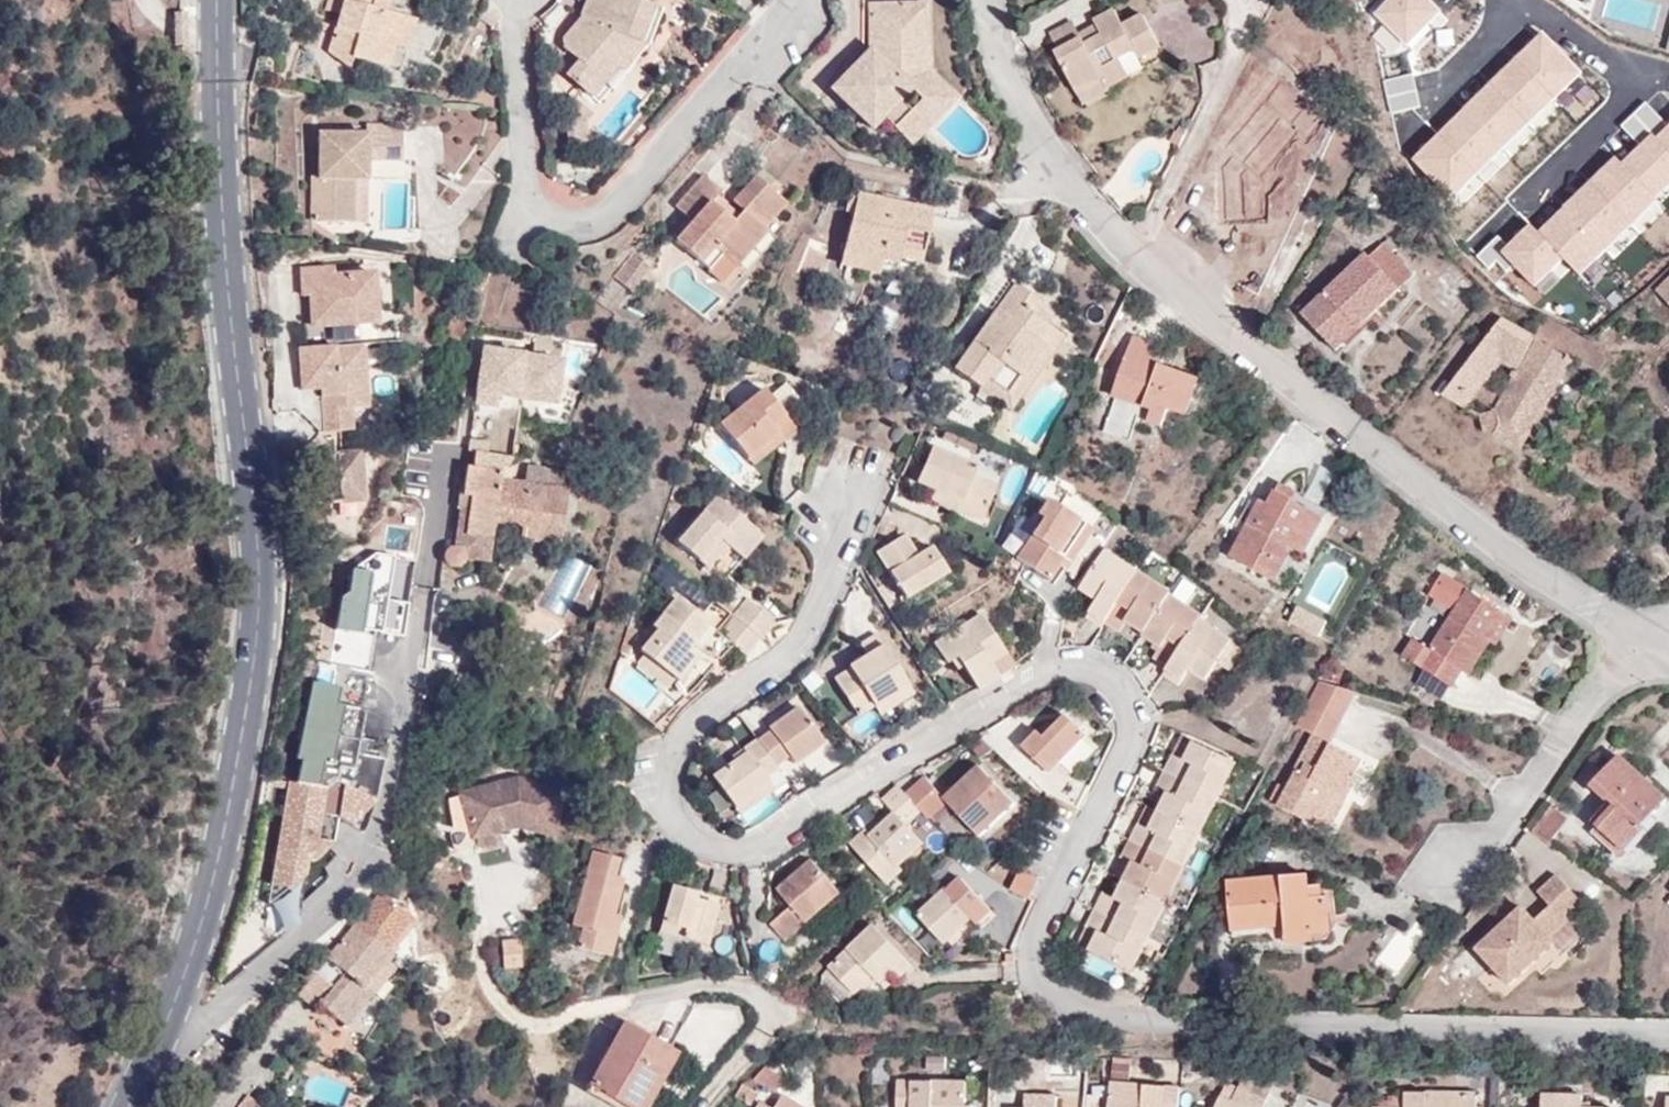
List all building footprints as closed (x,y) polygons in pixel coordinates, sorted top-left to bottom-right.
[(323,11),(338,14),(342,1),(337,0),(326,0),(323,11)] [(392,46),(401,15),(384,10),(387,0),(337,0),(342,1),(338,14),(328,55),(348,70),(351,57),(387,67),(392,46)] [(563,77),(580,91),(613,51),(621,57),(635,41),(641,44),(643,45),(656,9),(633,0),(582,0),(575,19),(576,20),(559,41),(559,49),(575,61),(563,77)] [(920,1),(905,0),(865,0),(865,45),(825,88),(869,128),(879,118),(906,143),(947,96),(921,71),(920,1)] [(1447,26),(1425,0),(1399,0),(1376,19),(1409,58),(1447,26)] [(1083,45),(1080,38),(1057,50),(1054,52),(1077,94),(1102,79),(1108,89),(1129,77),(1120,59),(1134,52),(1138,60),(1160,48),(1143,16),(1122,25),(1114,10),(1092,21),(1093,24),(1099,36),(1083,45)] [(407,50),(416,20),(401,15),(392,46),(407,50)] [(1071,20),(1048,33),(1057,50),(1080,38),(1077,33),(1071,20)] [(1093,24),(1077,33),(1080,38),(1083,45),(1099,36),(1093,24)] [(614,66),(620,70),(641,44),(635,41),(621,57),(613,51),(580,91),(587,98),(614,66)] [(1108,89),(1102,79),(1077,94),(1082,103),(1108,89)] [(567,96),(561,104),(568,111),(575,103),(567,96)] [(311,176),(309,221),(347,222),(350,173),(363,174),(364,160),(400,161),(401,129),(366,127),(365,136),(318,134),(316,176),(311,176)] [(1544,236),(1535,226),(1511,247),(1502,237),(1492,246),(1537,298),(1576,264),(1588,278),(1665,211),(1658,203),(1668,193),(1668,127),(1544,236)] [(347,222),(361,222),(363,174),(350,173),(347,222)] [(690,220),(672,238),(691,258),(706,244),(714,253),(726,265),(759,231),(781,210),(754,183),(732,205),(739,212),(729,223),(709,203),(718,191),(704,177),(675,205),(690,220)] [(732,205),(718,191),(709,203),(729,223),(739,212),(732,205)] [(849,191),(843,213),(851,214),(856,193),(849,191)] [(919,264),(932,211),(856,193),(851,214),(839,265),(878,274),(881,260),(897,264),(899,259),(919,264)] [(768,242),(759,231),(726,265),(735,274),(768,242)] [(714,253),(706,244),(691,258),(700,267),(714,253)] [(1398,289),(1389,278),(1403,263),(1385,245),(1371,258),(1367,254),(1302,314),(1324,339),(1346,318),(1356,329),(1398,289)] [(1398,289),(1413,275),(1403,263),(1389,278),(1398,289)] [(327,348),(378,345),(374,276),(342,278),(342,279),(342,281),(334,281),(333,274),(297,276),(297,277),(299,302),(312,301),(314,330),(326,330),(327,348)] [(1655,288),(1655,290),(1668,305),(1668,275),(1655,288)] [(1016,283),(952,369),(980,389),(987,380),(1006,394),(1040,347),(1050,354),(1063,336),(1045,321),(1040,328),(1029,320),(1037,309),(1042,303),(1016,283)] [(1045,321),(1048,318),(1037,309),(1029,320),(1040,328),(1045,321)] [(1324,339),(1334,350),(1356,329),(1346,318),(1324,339)] [(1519,448),(1572,359),(1533,337),(1500,318),(1442,396),(1466,409),(1505,361),(1516,368),(1490,415),(1482,418),(1485,431),(1495,437),(1519,448)] [(1610,356),(1545,318),(1533,337),(1572,359),(1597,375),(1610,356)] [(1114,399),(1150,411),(1147,420),(1163,425),(1168,408),(1186,415),(1199,379),(1147,360),(1153,342),(1133,334),(1111,398),(1114,399)] [(365,410),(365,346),(299,350),(298,393),(319,392),(320,432),(348,432),(348,410),(365,410)] [(1006,394),(987,380),(980,389),(1009,410),(1050,354),(1040,347),(1006,394)] [(520,356),(481,350),(472,404),(494,407),(496,396),(513,399),(520,356)] [(558,362),(520,356),(513,399),(552,405),(558,362)] [(761,389),(717,423),(743,456),(772,433),(777,439),(779,441),(794,430),(761,389)] [(1114,399),(1111,408),(1147,420),(1150,411),(1114,399)] [(514,429),(511,458),(524,451),(514,429)] [(354,454),(335,455),(334,433),(312,434),(313,457),(306,457),(309,506),(358,502),(354,454)] [(743,456),(749,463),(777,439),(772,433),(743,456)] [(932,489),(928,498),(981,521),(995,488),(972,476),(976,467),(931,446),(916,482),(932,489)] [(465,467),(461,494),(470,495),(465,527),(457,526),(454,548),(446,552),(444,558),(445,563),(452,568),(460,566),(464,560),(488,563),(493,526),(520,530),(518,545),(522,546),(522,540),(562,545),(563,542),(560,542),(563,518),(555,517),(556,505),(564,506),(566,494),(544,491),(546,473),(541,469),(526,467),(524,483),(512,482),(499,480),(500,473),(510,464),(511,458),(473,452),(471,468),(465,467)] [(500,473),(499,480),(512,482),(515,459),(500,473)] [(1509,489),(1517,475),(1503,467),(1495,481),(1509,489)] [(568,476),(546,473),(544,491),(566,494),(568,476)] [(1303,555),(1322,518),(1275,492),(1267,505),(1259,501),(1230,557),(1275,582),(1293,548),(1303,555)] [(459,509),(457,526),(465,527),(470,495),(461,494),(459,494),(457,509),(459,509)] [(712,494),(675,538),(723,577),(739,557),(722,542),(741,518),(712,494)] [(1068,561),(1091,528),(1048,498),(1037,513),(1042,518),(1015,557),(1047,580),(1063,558),(1068,561)] [(555,517),(563,518),(564,506),(556,505),(555,517)] [(888,534),(893,523),(880,517),(875,529),(888,534)] [(760,533),(741,518),(722,542),(739,557),(760,533)] [(931,547),(916,556),(902,535),(875,553),(904,598),(946,571),(931,547)] [(1102,627),(1105,622),(1138,571),(1105,550),(1083,584),(1100,597),(1097,602),(1087,617),(1102,627)] [(380,635),(404,640),(410,609),(388,605),(397,560),(379,556),(374,585),(352,581),(337,662),(373,669),(380,635)] [(1169,594),(1171,592),(1138,571),(1105,622),(1119,633),(1127,621),(1143,633),(1169,594)] [(1436,595),(1457,609),(1469,590),(1448,576),(1436,595)] [(1097,602),(1100,597),(1083,584),(1079,590),(1097,602)] [(1488,642),(1484,639),(1502,611),(1469,590),(1457,609),(1430,650),(1414,639),(1403,656),(1451,686),(1462,670),(1468,674),(1488,642)] [(1199,618),(1201,615),(1169,594),(1143,633),(1142,635),(1160,646),(1153,658),(1166,668),(1199,618)] [(774,621),(746,597),(732,615),(760,638),(774,621)] [(655,630),(639,649),(643,652),(673,677),(676,680),(694,658),(685,650),(707,623),(676,598),(651,626),(655,630)] [(1496,646),(1514,618),(1502,611),(1484,639),(1488,642),(1496,646)] [(716,631),(746,657),(761,639),(760,638),(732,615),(731,614),(716,631)] [(961,663),(962,671),(975,691),(1014,669),(981,615),(934,644),(946,663),(957,657),(961,663)] [(1231,642),(1232,641),(1199,618),(1166,668),(1181,680),(1188,670),(1205,681),(1216,664),(1231,642)] [(871,707),(885,698),(890,707),(912,692),(883,645),(881,646),(875,635),(858,645),(865,656),(848,667),(848,669),(833,679),(856,716),(871,707)] [(632,642),(624,640),(620,652),(628,655),(632,642)] [(1230,673),(1244,651),(1231,642),(1216,664),(1230,673)] [(663,689),(673,677),(643,652),(634,663),(663,689)] [(1177,686),(1181,680),(1166,668),(1162,675),(1177,686)] [(301,760),(296,785),(328,791),(334,781),(375,799),(384,758),(356,752),(363,713),(360,709),(335,704),(339,687),(311,682),(296,759),(301,760)] [(1357,692),(1322,682),(1308,708),(1340,724),(1357,692)] [(871,707),(876,715),(890,707),(885,698),(871,707)] [(766,728),(768,730),(756,739),(774,764),(786,755),(791,763),(821,741),(796,706),(766,728)] [(1314,735),(1330,743),(1340,724),(1308,708),(1298,726),(1314,735)] [(1053,731),(1044,740),(1039,735),(1037,732),(1023,747),(1050,772),(1085,733),(1066,716),(1053,731)] [(1053,731),(1048,725),(1039,735),(1044,740),(1053,731)] [(1319,828),(1337,794),(1346,798),(1358,775),(1354,772),(1361,759),(1330,743),(1314,735),(1293,773),(1295,775),(1287,790),(1279,785),(1271,801),(1319,828)] [(768,781),(765,775),(776,768),(774,764),(756,739),(755,737),(741,748),(744,753),(733,761),(711,776),(732,806),(768,781)] [(1193,742),(1182,737),(1173,754),(1190,761),(1192,757),(1187,753),(1193,742)] [(1190,761),(1173,754),(1165,772),(1218,799),(1236,763),(1193,742),(1187,753),(1192,757),(1190,761)] [(741,748),(730,757),(733,761),(744,753),(741,748)] [(1664,799),(1619,757),(1593,786),(1608,801),(1610,800),(1616,805),(1597,826),(1620,848),(1664,799)] [(980,766),(944,799),(951,806),(978,837),(1015,803),(980,766)] [(1158,812),(1201,833),(1218,799),(1165,772),(1156,789),(1167,794),(1158,812)] [(567,789),(519,776),(463,792),(474,837),(515,827),(518,826),(555,836),(567,789)] [(351,826),(375,799),(334,781),(328,791),(296,785),(274,780),(273,787),(287,790),(282,819),(288,820),(285,835),(280,834),(271,886),(289,890),(305,877),(308,861),(316,863),(334,843),(338,819),(351,826)] [(944,799),(930,784),(913,802),(921,810),(934,823),(951,806),(944,799)] [(921,810),(913,802),(897,785),(882,800),(893,813),(880,826),(871,834),(866,830),(850,845),(887,885),(903,869),(900,866),(924,842),(908,824),(921,810)] [(1319,828),(1327,833),(1346,798),(1337,794),(1319,828)] [(1566,819),(1550,807),(1533,830),(1550,842),(1566,819)] [(1150,829),(1138,824),(1129,842),(1183,869),(1201,833),(1158,812),(1150,829)] [(285,835),(288,820),(282,819),(280,834),(285,835)] [(880,826),(876,821),(866,830),(871,834),(880,826)] [(517,831),(515,827),(474,837),(477,850),(506,843),(503,834),(517,831)] [(1166,903),(1183,869),(1129,842),(1122,858),(1137,865),(1133,872),(1129,870),(1123,882),(1166,903)] [(618,876),(623,859),(591,851),(570,925),(581,928),(575,948),(601,955),(622,878),(618,876)] [(1137,865),(1122,858),(1112,876),(1123,882),(1129,870),(1133,872),(1137,865)] [(786,940),(840,890),(813,860),(781,889),(793,903),(772,924),(786,940)] [(1028,900),(1038,879),(1020,870),(1011,891),(1028,900)] [(1550,903),(1536,916),(1556,938),(1587,906),(1556,874),(1537,889),(1550,903)] [(1312,933),(1312,925),(1331,924),(1328,897),(1320,898),(1319,886),(1309,886),(1308,876),(1228,882),(1233,930),(1286,926),(1287,935),(1312,933)] [(305,877),(289,890),(276,899),(297,924),(307,880),(305,877)] [(922,911),(917,916),(944,945),(972,920),(980,928),(995,914),(962,878),(949,890),(947,888),(940,895),(922,911)] [(925,879),(907,895),(922,911),(940,895),(925,879)] [(1115,898),(1104,893),(1094,911),(1149,939),(1166,903),(1123,882),(1115,898)] [(661,922),(683,929),(681,938),(704,945),(716,904),(696,898),(697,893),(672,885),(661,922)] [(400,903),(384,890),(359,921),(393,948),(408,930),(406,917),(396,909),(400,903)] [(1556,938),(1522,903),(1476,948),(1509,981),(1531,960),(1543,973),(1575,941),(1582,948),(1606,924),(1587,906),(1556,938)] [(1132,972),(1149,939),(1094,911),(1087,926),(1098,932),(1090,950),(1132,972)] [(393,948),(359,921),(355,926),(389,954),(393,948)] [(661,922),(658,932),(681,938),(683,929),(661,922)] [(899,980),(914,966),(874,924),(821,975),(821,984),(838,1000),(845,1001),(872,977),(880,983),(891,973),(899,980)] [(1312,933),(1332,932),(1331,924),(1312,925),(1312,933)] [(372,993),(364,985),(389,954),(355,926),(328,960),(345,974),(335,987),(320,1005),(324,1007),(345,1025),(372,993)] [(1288,944),(1312,942),(1312,933),(1287,935),(1288,944)] [(506,943),(505,975),(528,975),(528,943),(506,943)] [(1058,959),(1061,951),(1054,947),(1053,948),(1052,956),(1058,959)] [(372,993),(397,962),(389,954),(364,985),(372,993)] [(299,997),(318,1013),(324,1007),(320,1005),(335,987),(318,974),(299,997)] [(1414,1005),(1404,1005),(1404,1014),(1414,1014),(1414,1005)] [(646,1090),(669,1049),(623,1025),(591,1084),(606,1092),(605,1095),(627,1106),(630,1106),(641,1087),(646,1090)] [(677,1053),(669,1049),(646,1090),(641,1087),(630,1106),(648,1106),(677,1053)] [(1110,1076),(1128,1077),(1128,1065),(1111,1064),(1110,1076)] [(965,1066),(947,1066),(947,1081),(965,1081),(965,1066)] [(776,1094),(785,1079),(765,1067),(756,1081),(776,1094)] [(965,1081),(947,1081),(896,1080),(896,1106),(973,1106),(973,1105),(965,1105),(965,1081)] [(1228,1081),(1216,1106),(1264,1106),(1267,1100),(1228,1081)] [(1179,1087),(1110,1082),(1108,1106),(1178,1106),(1179,1087)] [(736,1099),(748,1106),(749,1106),(757,1093),(744,1084),(736,1099)] [(1476,1106),(1476,1093),(1404,1091),(1404,1097),(1404,1106),(1476,1106)] [(1056,1095),(1023,1094),(1023,1106),(1055,1106),(1056,1095)] [(782,1095),(773,1106),(801,1106),(782,1095)] [(1584,1095),(1541,1095),(1541,1106),(1584,1106),(1584,1095)] [(247,1097),(239,1106),(266,1106),(247,1097)] [(1379,1101),(1378,1106),(1404,1106),(1404,1097),(1394,1097),(1394,1101),(1379,1101)]
